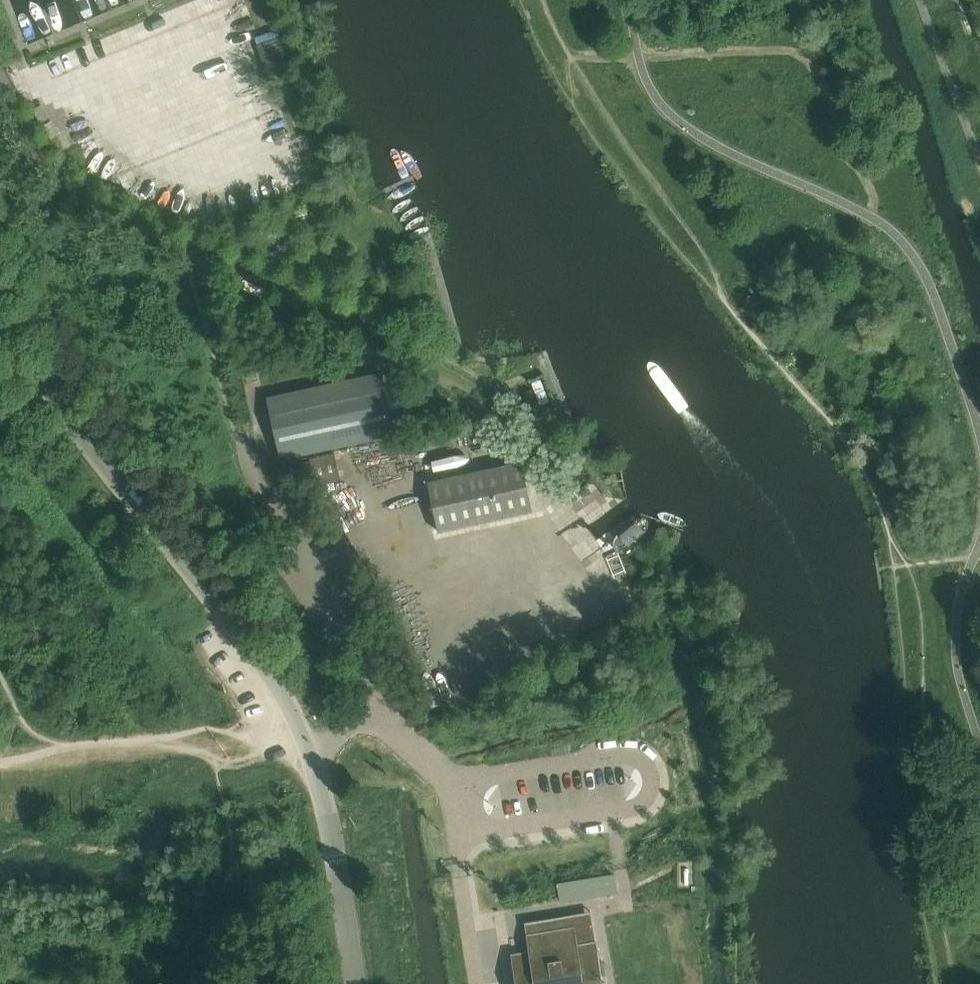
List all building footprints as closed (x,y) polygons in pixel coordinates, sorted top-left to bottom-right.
[(286,61),(273,0),(258,0),(265,32),(259,33),(266,65),(286,61)] [(7,58),(12,56),(9,47),(3,50),(7,58)] [(268,397),(282,460),(396,435),(390,408),(382,372),(332,383),(268,397)] [(429,482),(440,533),(534,512),(523,461),(429,482)] [(619,894),(616,874),(558,883),(561,903),(619,894)] [(512,954),(517,983),(603,983),(591,911),(525,922),(529,944),(530,951),(512,954)]
